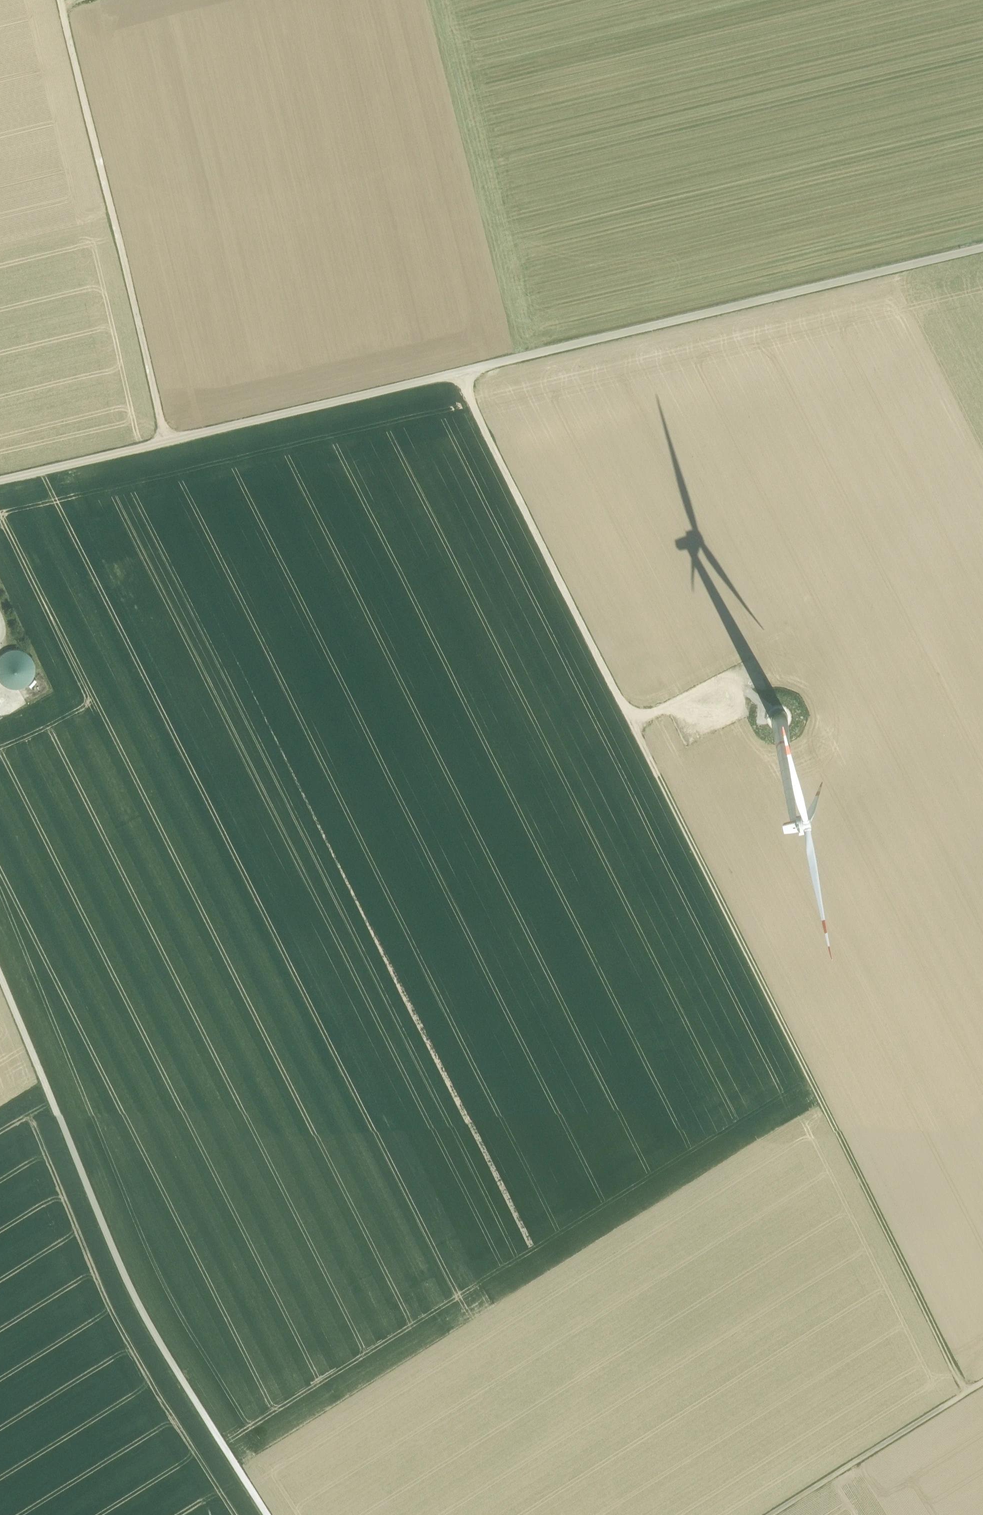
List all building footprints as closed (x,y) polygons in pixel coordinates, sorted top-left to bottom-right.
[(17,648),(12,649),(7,650),(3,653),(0,656),(0,680),(2,682),(5,685),(10,687),(14,688),(19,688),(24,686),(28,684),(31,680),(34,676),(35,672),(35,667),(35,662),(33,658),(30,654),(26,651),(21,649),(17,648)]
